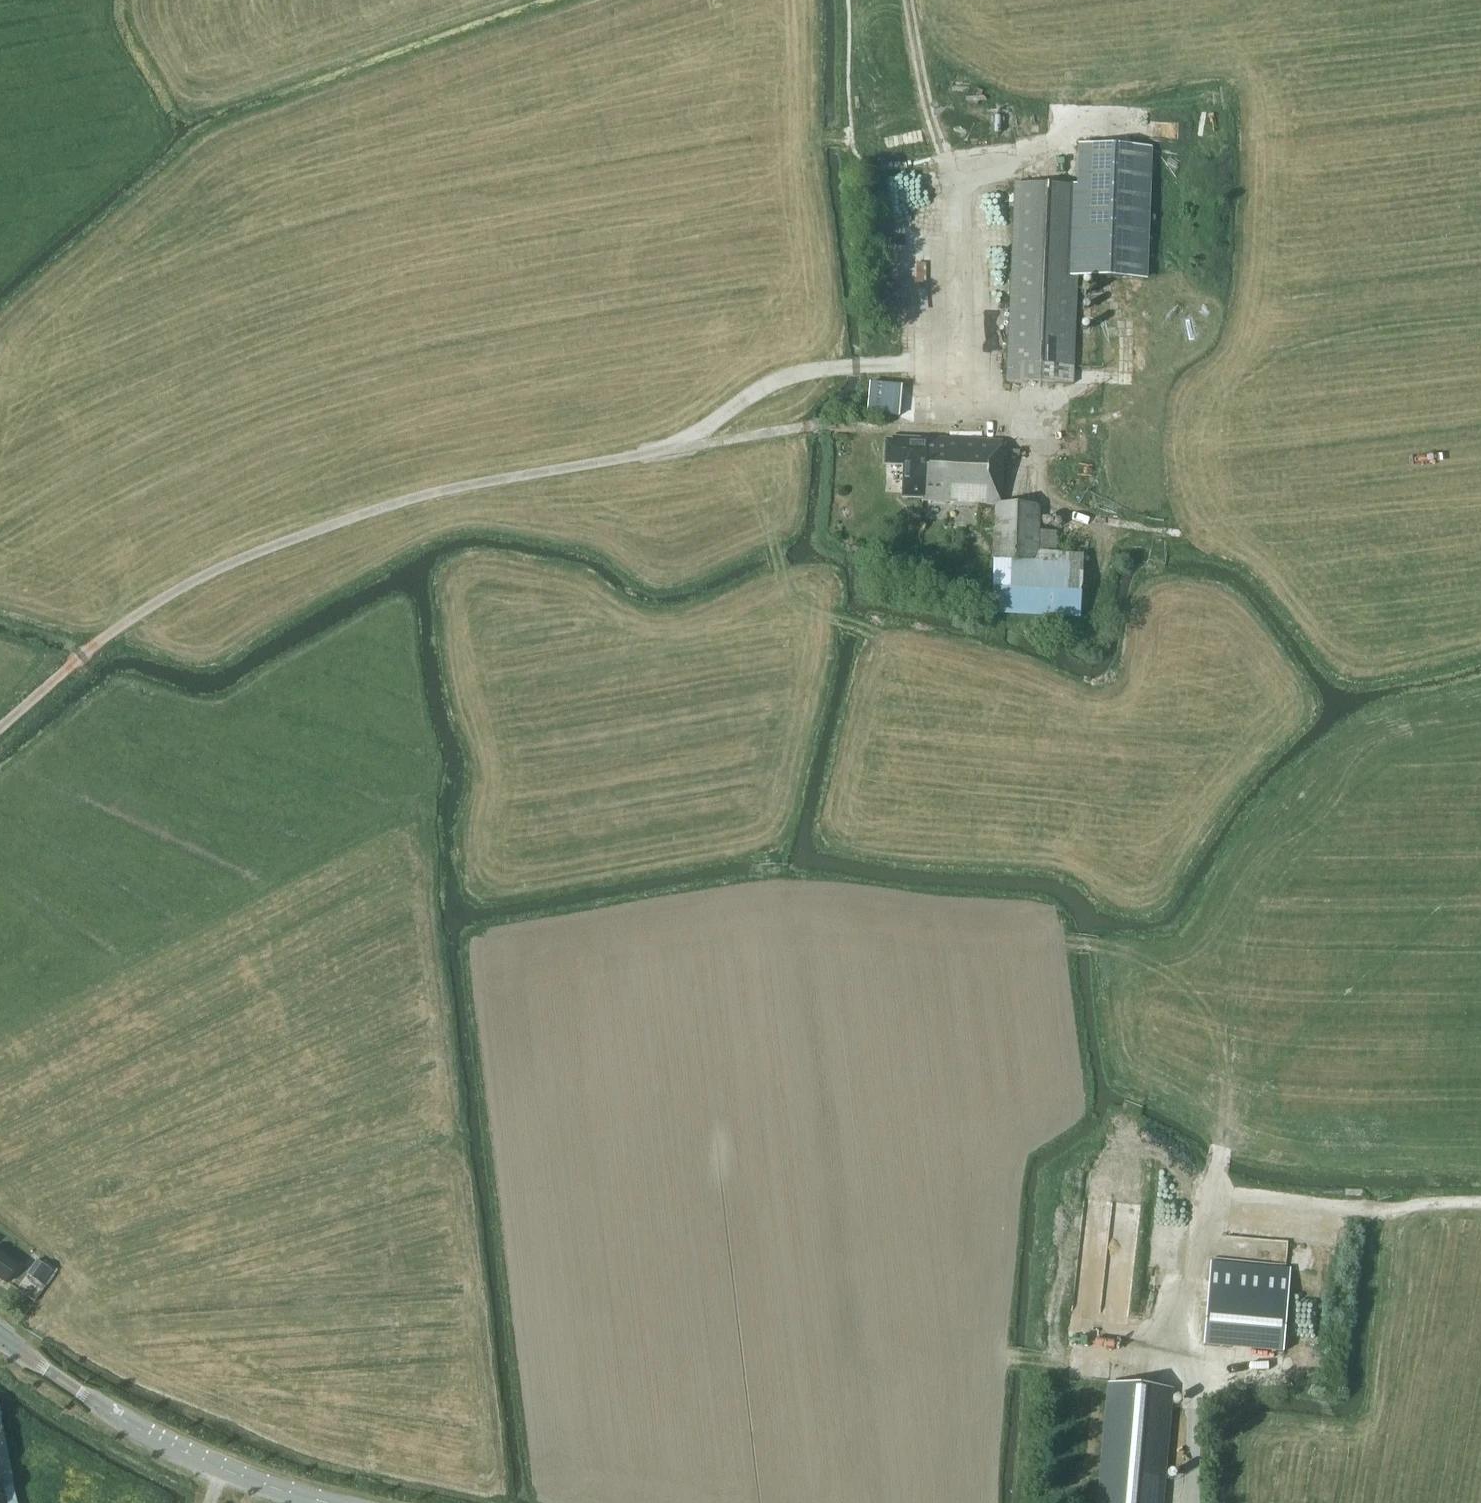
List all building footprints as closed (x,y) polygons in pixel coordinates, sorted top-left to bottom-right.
[(1017,185),(1007,382),(1073,385),(1078,275),(1142,279),(1148,151),(1085,148),(1083,188),(1017,185)] [(890,416),(893,402),(863,395),(860,410),(890,416)] [(1001,442),(925,438),(924,442),(891,440),(891,442),(886,441),(885,464),(904,466),(902,498),(921,499),(921,504),(979,507),(977,528),(994,529),(990,615),(1080,618),(1083,555),(1055,554),(1056,532),(1036,531),(1037,508),(1000,505),(1002,463),(1000,462),(1001,442)] [(6,1285),(20,1267),(0,1253),(0,1281),(6,1285)] [(42,1286),(53,1272),(37,1261),(27,1275),(42,1286)] [(1284,1353),(1288,1304),(1291,1269),(1211,1262),(1204,1346),(1284,1353)] [(1172,1391),(1110,1385),(1099,1502),(1161,1502),(1172,1391)]
